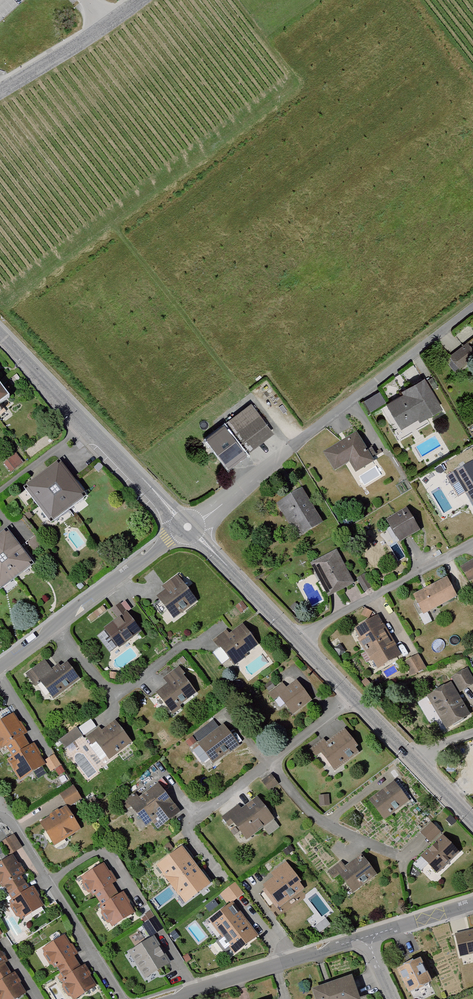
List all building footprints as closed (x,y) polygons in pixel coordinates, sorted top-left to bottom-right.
[(471,357),(462,347),(448,359),(457,369),(471,357)] [(401,397),(384,406),(396,429),(416,418),(418,422),(438,412),(421,380),(398,392),(401,397)] [(11,397),(0,384),(0,405),(11,397)] [(381,391),(365,398),(369,409),(386,403),(381,391)] [(249,406),(221,427),(242,455),(270,434),(249,406)] [(221,427),(202,441),(224,468),(242,455),(221,427)] [(354,436),(322,454),(332,471),(347,462),(353,473),(370,463),(354,436)] [(18,453),(5,461),(10,470),(23,462),(18,453)] [(61,461),(26,487),(53,523),(88,497),(61,461)] [(445,479),(456,500),(464,495),(472,511),(472,471),(470,465),(445,479)] [(298,492),(275,506),(296,539),(318,524),(298,492)] [(407,506),(387,517),(400,540),(420,530),(407,506)] [(8,528),(0,534),(0,591),(35,563),(8,528)] [(333,553),(308,566),(326,599),(351,586),(333,553)] [(458,571),(466,584),(472,580),(472,562),(458,571)] [(362,577),(355,581),(362,594),(370,590),(362,577)] [(160,589),(164,594),(178,583),(174,578),(160,589)] [(444,580),(410,598),(420,617),(454,599),(444,580)] [(164,594),(155,600),(170,620),(192,603),(178,583),(164,594)] [(239,605),(233,609),(238,616),(244,612),(239,605)] [(104,613),(99,606),(85,617),(90,624),(104,613)] [(116,607),(109,613),(116,622),(124,616),(116,607)] [(136,633),(124,616),(116,622),(93,639),(106,656),(136,633)] [(375,619),(352,631),(374,672),(397,659),(375,619)] [(257,645),(242,627),(217,646),(232,665),(257,645)] [(418,656),(402,665),(409,678),(425,670),(418,656)] [(64,665),(38,684),(50,700),(76,681),(64,665)] [(29,673),(23,677),(32,689),(38,684),(29,673)] [(462,673),(450,681),(458,694),(471,687),(462,673)] [(178,676),(153,694),(170,716),(177,711),(175,708),(192,695),(178,676)] [(284,691),(275,698),(289,715),(307,701),(293,684),(284,691)] [(284,691),(280,686),(267,696),(271,701),(275,698),(284,691)] [(446,686),(424,700),(444,732),(466,719),(446,686)] [(0,722),(0,751),(2,750),(5,754),(22,743),(19,738),(23,735),(10,715),(0,722)] [(96,730),(82,740),(88,748),(92,745),(105,762),(127,745),(111,724),(99,733),(96,730)] [(221,728),(196,746),(211,766),(236,747),(221,728)] [(73,730),(57,742),(62,749),(78,738),(73,730)] [(326,750),(318,756),(331,773),(354,756),(351,751),(354,748),(342,731),(323,745),(326,750)] [(313,759),(318,756),(326,750),(323,745),(321,742),(308,752),(313,759)] [(22,743),(5,754),(7,758),(3,760),(16,783),(42,767),(29,747),(25,749),(22,743)] [(268,777),(259,785),(265,792),(275,785),(268,777)] [(406,804),(391,784),(366,803),(382,822),(406,804)] [(134,803),(127,808),(140,825),(148,819),(155,828),(174,813),(155,787),(134,803)] [(70,788),(57,796),(64,807),(77,800),(70,788)] [(124,810),(127,808),(134,803),(130,797),(120,804),(124,810)] [(325,798),(317,799),(318,808),(326,807),(325,798)] [(239,816),(229,823),(243,841),(269,821),(255,803),(239,816)] [(62,809),(37,825),(51,847),(76,831),(62,809)] [(225,827),(229,823),(239,816),(235,809),(220,820),(225,827)] [(453,824),(448,819),(444,823),(449,828),(453,824)] [(428,826),(418,835),(428,845),(438,836),(428,826)] [(455,856),(439,839),(418,859),(434,876),(455,856)] [(0,844),(0,847),(6,857),(14,852),(6,840),(0,844)] [(196,863),(182,845),(157,864),(171,882),(196,863)] [(0,862),(0,882),(1,884),(5,882),(10,891),(26,881),(22,875),(24,873),(13,854),(0,862)] [(343,872),(336,876),(349,895),(373,877),(359,860),(343,872)] [(196,863),(171,882),(185,901),(210,882),(196,863)] [(331,881),(336,876),(343,872),(338,865),(326,874),(331,881)] [(99,867),(78,880),(90,899),(93,897),(96,901),(112,891),(109,886),(112,884),(99,867)] [(272,881),(261,889),(276,910),(302,891),(284,867),(269,877),(272,881)] [(26,881),(10,891),(14,896),(9,899),(22,919),(46,905),(34,885),(30,888),(26,881)] [(232,886),(219,896),(227,906),(240,896),(232,886)] [(112,891),(96,901),(99,906),(96,908),(109,930),(131,915),(118,895),(116,897),(112,891)] [(219,940),(241,923),(229,907),(207,924),(219,940)] [(152,919),(139,928),(147,939),(159,930),(152,919)] [(219,940),(213,944),(221,954),(228,949),(232,955),(253,939),(241,923),(219,940)] [(455,930),(460,951),(472,948),(472,925),(455,930)] [(62,937),(39,951),(50,969),(53,967),(57,972),(73,963),(69,958),(73,956),(62,937)] [(151,940),(127,956),(143,980),(167,965),(151,940)] [(417,952),(397,961),(410,988),(429,978),(417,952)] [(57,972),(61,979),(57,981),(68,998),(76,998),(94,988),(81,968),(77,970),(73,963),(57,972)] [(0,974),(0,998),(16,998),(22,995),(11,976),(8,977),(4,971),(0,974)] [(349,975),(312,988),(315,998),(347,998),(356,996),(349,975)]
